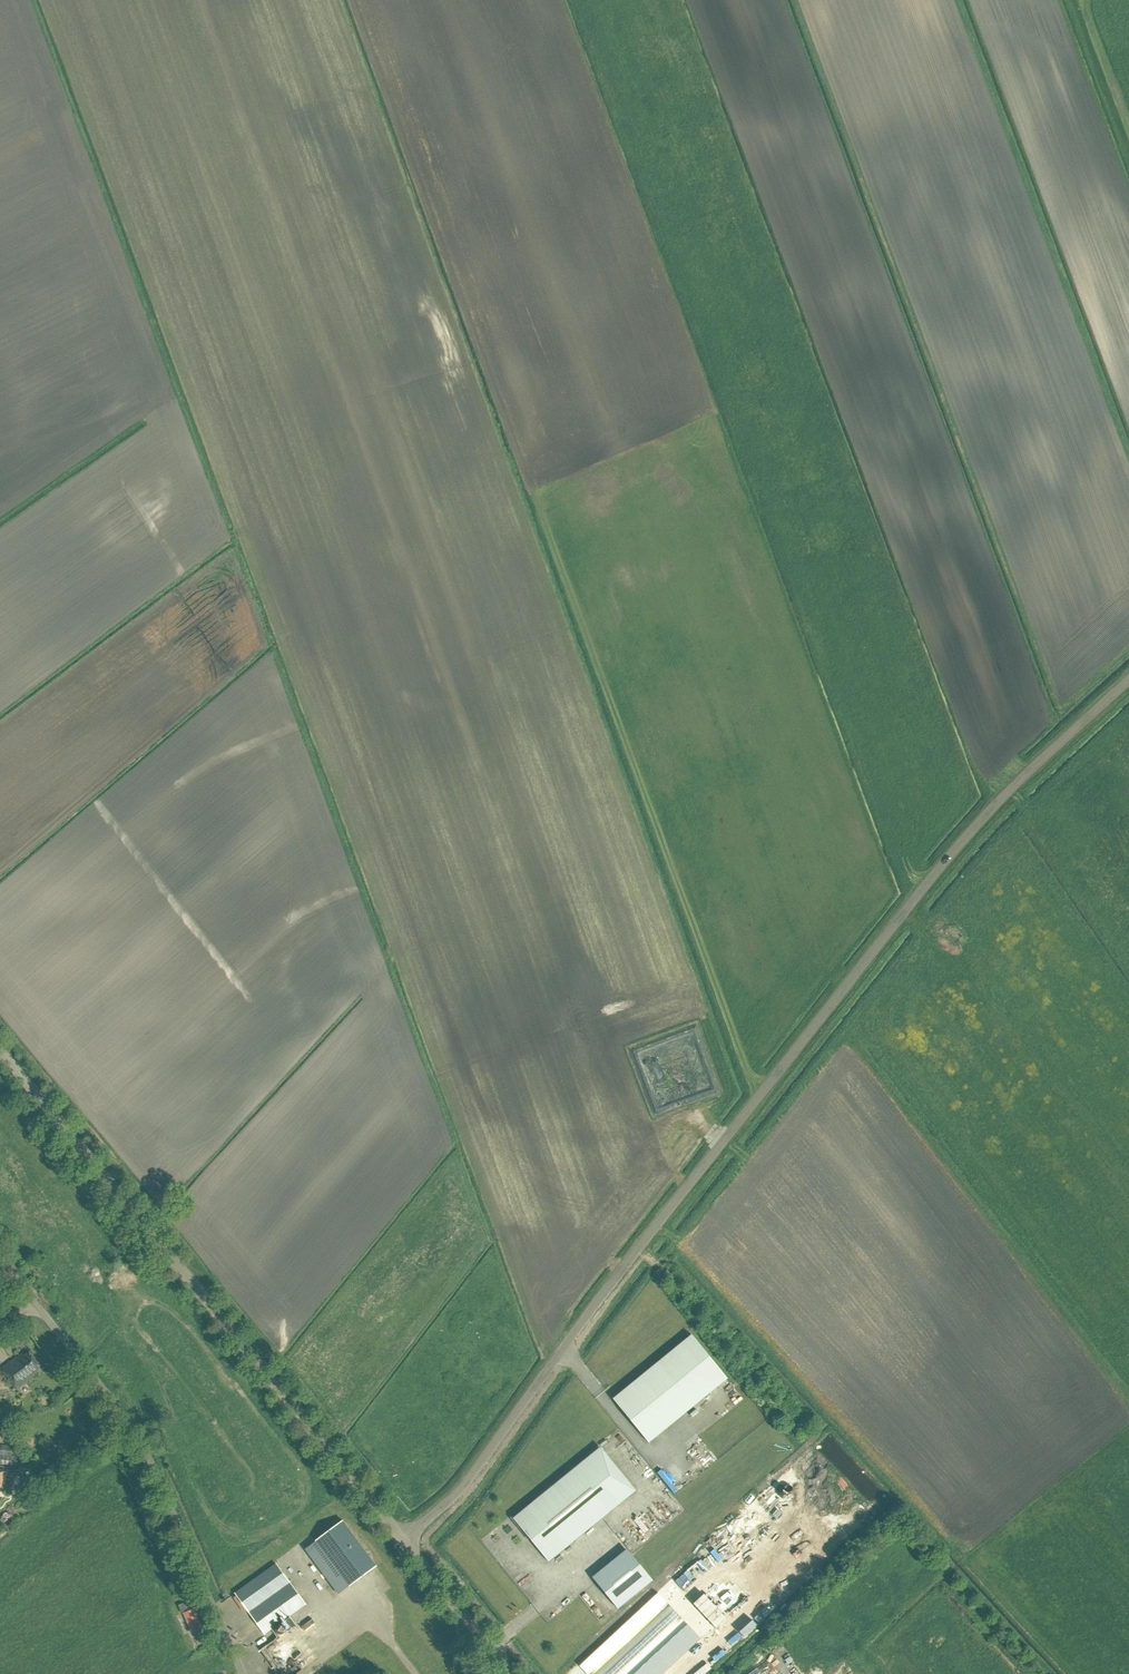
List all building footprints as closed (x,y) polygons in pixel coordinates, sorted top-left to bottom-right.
[(691,1335),(613,1399),(649,1443),(727,1379),(691,1335)] [(41,1369),(30,1353),(24,1357),(22,1354),(3,1368),(18,1388),(34,1376),(33,1375),(41,1369)] [(17,1463),(18,1455),(0,1453),(0,1455),(0,1462),(17,1463)] [(531,1503),(513,1518),(549,1562),(550,1562),(549,1561),(627,1498),(592,1454),(531,1504),(531,1503)] [(316,1541),(305,1549),(339,1594),(350,1586),(376,1566),(343,1521),(316,1541)] [(631,1554),(597,1583),(618,1609),(653,1581),(631,1554)] [(276,1625),(283,1634),(296,1625),(290,1617),(306,1605),(276,1563),(235,1593),(265,1634),(276,1625)] [(663,1594),(670,1601),(679,1592),(673,1585),(663,1594)] [(377,1590),(372,1593),(383,1612),(387,1609),(377,1590)] [(580,1666),(587,1673),(597,1673),(670,1606),(658,1593),(580,1666)] [(184,1613),(191,1631),(201,1626),(190,1600),(184,1602),(188,1611),(184,1613)] [(616,1673),(662,1673),(700,1639),(679,1616),(616,1673)] [(303,1630),(311,1623),(307,1618),(299,1626),(303,1630)]
